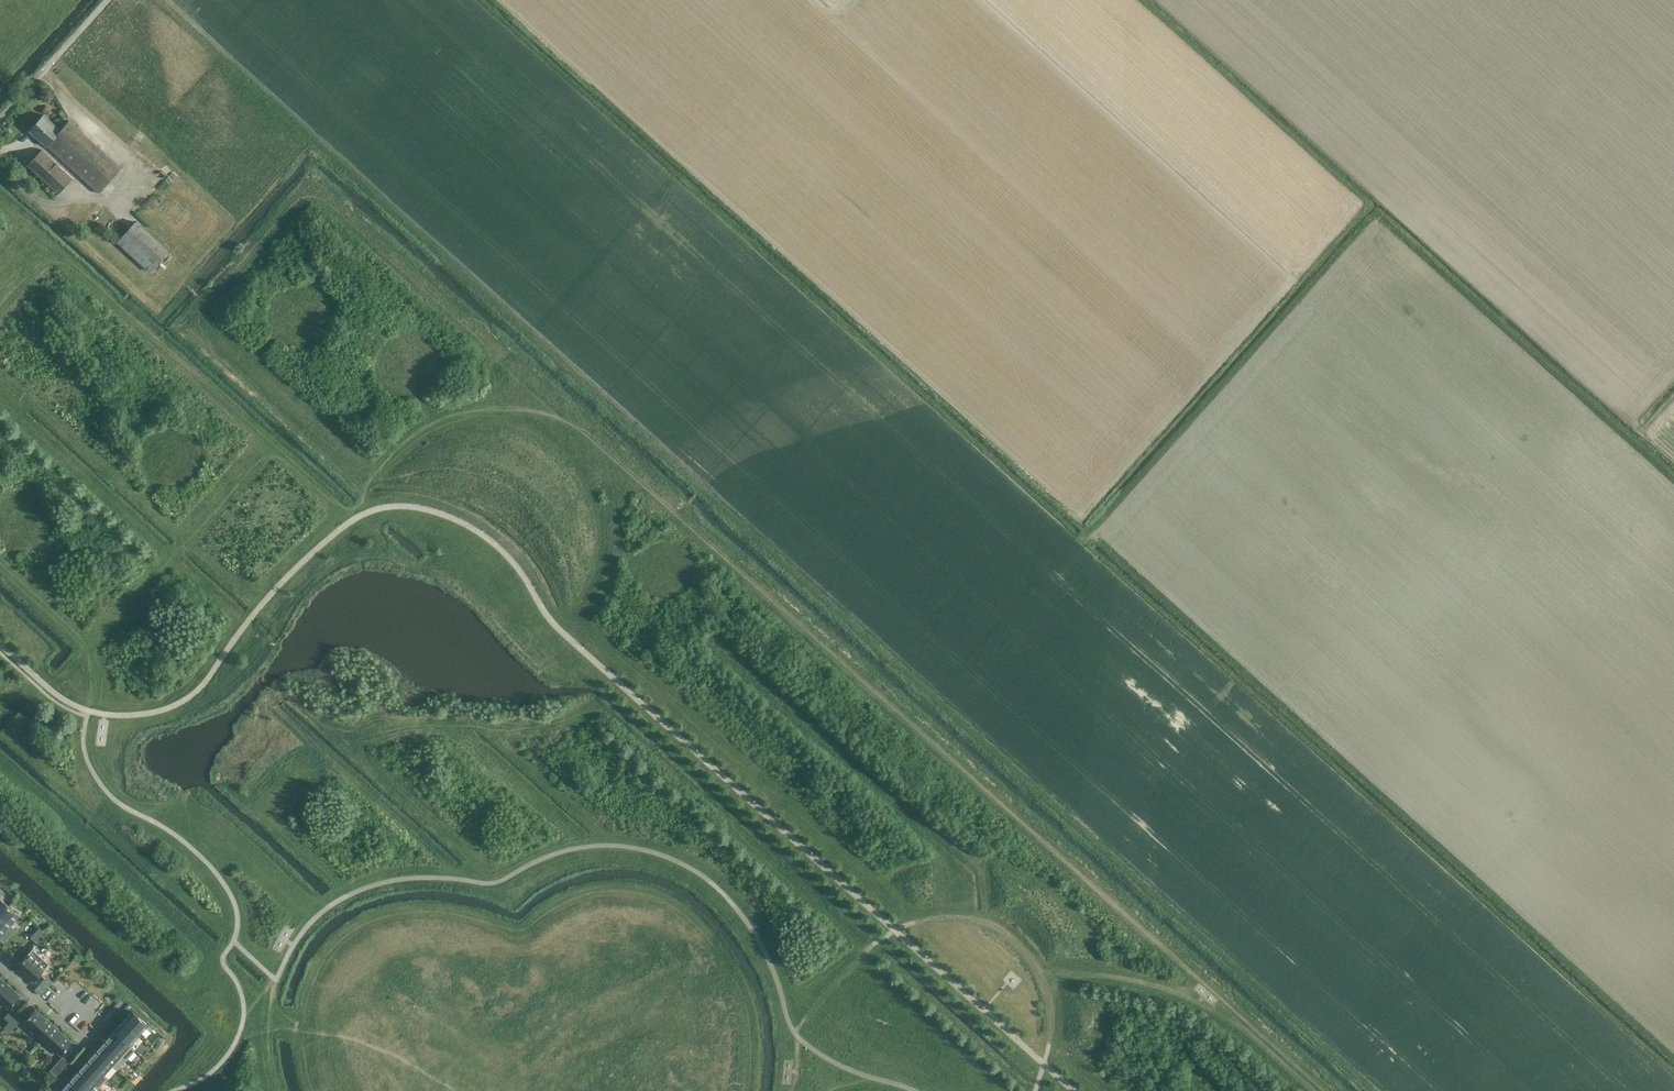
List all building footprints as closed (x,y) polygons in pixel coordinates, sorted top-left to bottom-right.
[(44,114),(30,131),(99,193),(122,168),(69,120),(61,129),(44,114)] [(29,165),(51,186),(48,189),(56,196),(59,193),(59,194),(73,178),(43,150),(29,165)] [(118,241),(150,271),(168,251),(136,221),(118,241)] [(9,906),(0,898),(0,916),(9,906)] [(19,915),(9,906),(0,916),(0,937),(19,915)] [(39,927),(30,937),(36,942),(44,932),(39,927)] [(49,963),(32,948),(16,967),(33,982),(49,963)] [(36,989),(42,994),(52,981),(47,976),(36,989)] [(1,978),(0,980),(0,1001),(8,1008),(20,995),(1,978)] [(3,1026),(10,1032),(23,1017),(12,1007),(4,1016),(9,1020),(3,1026)] [(35,1009),(23,1022),(42,1038),(54,1025),(35,1009)] [(132,1010),(123,1020),(140,1035),(148,1025),(132,1010)] [(140,1035),(123,1020),(114,1031),(130,1045),(140,1035)] [(72,1042),(54,1025),(42,1038),(60,1055),(72,1042)] [(130,1045),(114,1031),(105,1041),(127,1059),(135,1050),(130,1045)] [(127,1059),(105,1041),(96,1051),(113,1065),(118,1070),(127,1059)] [(113,1065),(96,1051),(88,1060),(104,1075),(113,1065)] [(104,1075),(88,1060),(78,1071),(95,1085),(98,1088),(107,1078),(104,1075)] [(62,1066),(58,1062),(51,1070),(55,1074),(62,1066)] [(78,1071),(69,1081),(81,1090),(89,1090),(95,1085),(78,1071)] [(69,1081),(60,1090),(61,1090),(81,1090),(69,1081)]
